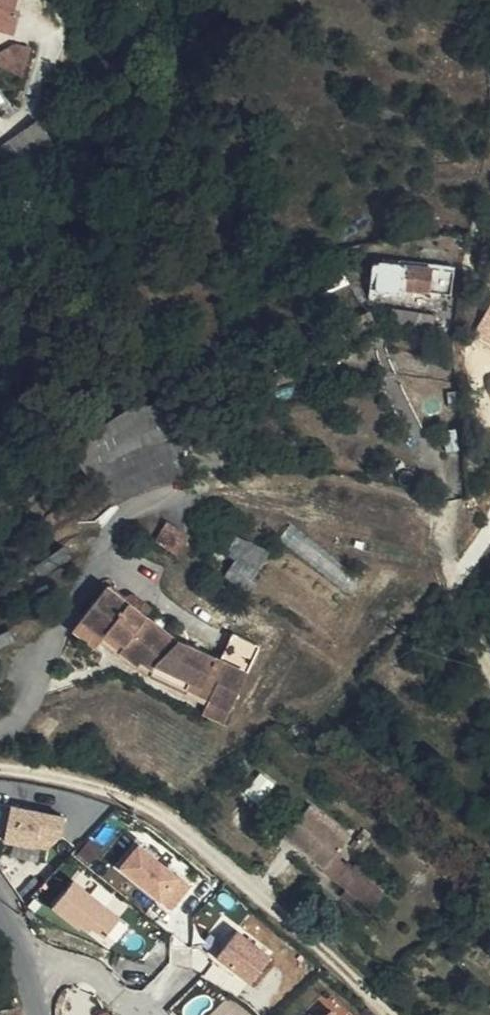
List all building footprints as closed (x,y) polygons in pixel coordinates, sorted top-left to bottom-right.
[(5,32),(11,11),(6,9),(9,0),(0,0),(0,30),(5,32)] [(32,45),(6,39),(0,65),(0,66),(25,72),(32,45)] [(37,118),(4,144),(22,166),(55,140),(37,118)] [(387,255),(386,250),(372,248),(371,251),(364,250),(359,284),(375,286),(377,275),(382,276),(385,263),(387,255)] [(397,251),(386,250),(387,255),(385,263),(382,276),(441,284),(445,259),(399,253),(397,251)] [(468,329),(489,343),(489,296),(468,329)] [(67,443),(99,487),(108,499),(110,502),(133,485),(162,475),(178,470),(175,391),(125,396),(67,443)] [(99,487),(91,493),(105,501),(108,499),(99,487)] [(105,501),(91,493),(94,497),(82,506),(86,513),(105,501)] [(231,553),(239,559),(259,573),(270,556),(241,539),(231,553)] [(239,559),(228,572),(226,576),(248,589),(249,588),(252,582),(259,573),(239,559)] [(145,638),(153,624),(98,582),(72,614),(95,632),(100,626),(117,641),(113,646),(132,661),(136,658),(146,666),(142,674),(179,693),(181,689),(185,682),(207,695),(203,701),(202,704),(222,715),(234,692),(221,682),(205,672),(167,650),(145,638)] [(252,582),(249,588),(254,592),(258,587),(252,582)] [(95,632),(72,614),(64,624),(87,642),(95,632)] [(170,638),(153,624),(145,638),(167,650),(205,672),(221,682),(234,692),(243,675),(170,638)] [(100,626),(95,632),(113,646),(117,641),(100,626)] [(181,689),(203,701),(207,695),(185,682),(181,689)] [(217,725),(222,715),(202,704),(196,715),(217,725)] [(17,777),(0,778),(0,798),(17,798),(17,777)] [(351,834),(311,799),(282,832),(323,869),(351,834)] [(67,819),(9,808),(2,842),(44,852),(62,840),(67,819)] [(193,887),(137,843),(116,870),(172,914),(193,887)] [(366,906),(377,893),(341,863),(331,875),(366,906)] [(130,919),(75,878),(51,911),(106,952),(130,919)] [(278,961),(235,930),(216,958),(258,988),(278,961)]
